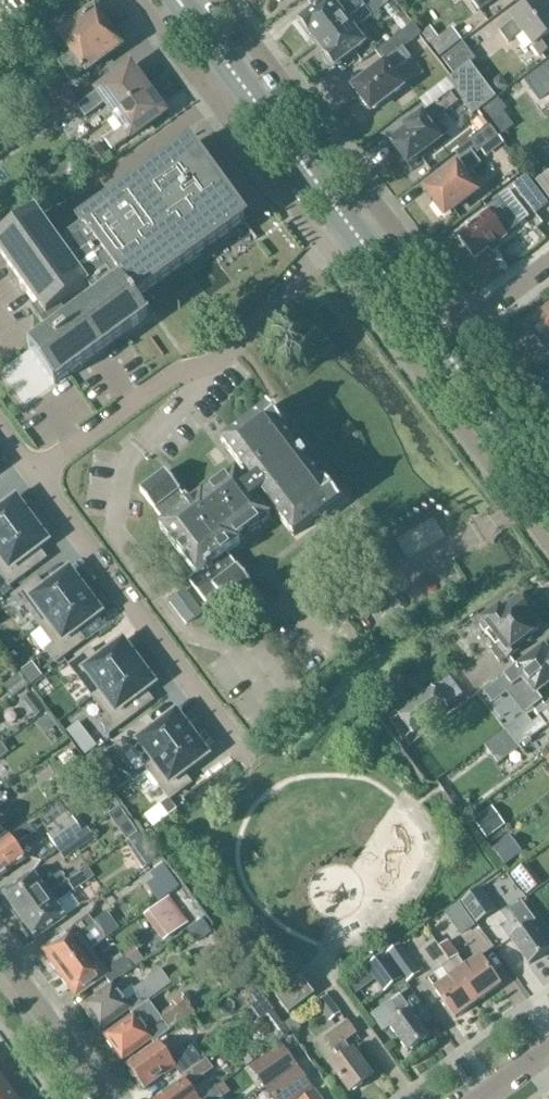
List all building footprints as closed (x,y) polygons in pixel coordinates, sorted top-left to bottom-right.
[(122,47),(96,11),(94,13),(84,0),(77,0),(67,7),(36,31),(49,49),(61,40),(74,57),(61,66),(73,81),(85,73),(86,74),(122,47)] [(330,0),(329,0),(300,23),(308,34),(309,33),(317,44),(365,8),(359,0),(357,0),(340,13),(330,0)] [(365,8),(372,17),(394,0),(375,0),(365,8)] [(480,12),(497,0),(471,0),(480,12)] [(534,48),(541,56),(548,50),(548,40),(547,38),(548,37),(548,14),(539,1),(513,20),(515,22),(499,33),(507,44),(523,32),(534,48)] [(372,17),(365,8),(317,44),(326,55),(324,55),(334,68),(364,44),(354,31),(372,17)] [(394,54),(402,48),(403,49),(421,35),(413,25),(387,45),(394,54)] [(462,40),(453,28),(439,38),(430,27),(421,34),(430,45),(431,44),(441,56),(462,40)] [(442,60),(453,74),(469,62),(470,64),(475,60),(463,44),(442,60)] [(394,54),(383,63),(392,75),(411,60),(403,49),(402,48),(394,54)] [(407,129),(390,142),(408,165),(448,135),(437,120),(462,102),(472,115),(495,97),(487,87),(470,64),(469,62),(453,74),(454,76),(447,81),(454,91),(406,128),(407,129)] [(402,88),(392,75),(383,63),(368,75),(369,77),(353,89),(361,100),(360,104),(365,110),(369,110),(371,112),(402,88)] [(525,81),(541,102),(548,95),(548,64),(525,81)] [(104,103),(114,116),(148,91),(147,89),(148,86),(144,81),(141,81),(131,68),(96,92),(97,93),(77,107),(84,117),(104,103)] [(495,81),(487,87),(495,97),(507,88),(503,83),(495,81)] [(27,114),(37,128),(77,101),(67,86),(27,114)] [(148,91),(114,116),(122,128),(105,140),(112,151),(130,138),(131,139),(165,114),(158,104),(159,101),(154,95),(151,95),(148,91)] [(490,122),(506,110),(498,99),(482,111),(490,122)] [(482,116),(467,129),(475,140),(491,127),(482,116)] [(504,142),(491,126),(491,127),(475,140),(457,154),(462,160),(471,152),(475,157),(483,151),(487,156),(504,142)] [(223,191),(225,190),(213,175),(212,175),(191,146),(57,241),(61,247),(59,248),(38,217),(0,244),(0,251),(58,335),(36,351),(56,380),(148,316),(135,298),(245,221),(223,191)] [(97,146),(86,154),(97,171),(109,162),(97,146)] [(437,203),(433,205),(442,218),(475,193),(464,179),(482,165),(475,157),(471,152),(462,160),(442,175),(444,179),(428,191),(437,203)] [(537,181),(548,197),(548,171),(537,181)] [(535,214),(548,204),(527,176),(514,186),(535,214)] [(488,215),(458,237),(474,259),(488,248),(489,250),(506,237),(522,225),(529,219),(509,193),(503,198),(485,211),(488,215)] [(546,350),(548,348),(548,309),(548,308),(536,317),(538,320),(529,327),(536,337),(536,342),(541,348),(545,348),(546,350)] [(340,503),(268,409),(223,443),(253,483),(247,487),(237,474),(204,499),(203,497),(189,508),(178,494),(180,492),(166,474),(141,493),(165,525),(160,529),(196,578),(225,557),(239,547),(238,544),(271,519),(257,499),(263,495),(294,536),(340,503)] [(31,522),(15,501),(0,513),(0,545),(31,522)] [(31,522),(0,545),(0,575),(9,587),(31,571),(23,560),(46,542),(31,522)] [(225,557),(196,578),(189,583),(213,615),(226,606),(227,607),(251,589),(236,569),(235,570),(225,557)] [(39,627),(84,593),(69,572),(45,590),(37,579),(12,598),(21,610),(24,607),(39,627)] [(185,591),(169,603),(186,625),(202,614),(185,591)] [(100,614),(84,593),(39,627),(54,646),(47,652),(56,664),(85,642),(77,631),(100,614)] [(519,651),(516,647),(537,631),(527,617),(531,614),(519,598),(501,611),(498,607),(481,619),(484,622),(480,625),(481,630),(485,637),(489,637),(496,646),(490,652),(499,664),(506,659),(507,661),(519,651)] [(93,698),(138,664),(122,644),(99,661),(91,650),(69,667),(93,698)] [(543,648),(494,685),(501,694),(515,684),(512,680),(520,675),(535,695),(548,685),(548,655),(543,648)] [(153,685),(138,664),(93,698),(107,718),(100,723),(109,735),(138,714),(130,703),(153,685)] [(3,687),(12,698),(27,687),(19,675),(3,687)] [(398,716),(410,732),(442,708),(430,692),(398,716)] [(33,693),(23,700),(30,709),(40,702),(33,693)] [(519,747),(520,748),(547,727),(547,728),(548,727),(548,710),(539,717),(540,718),(533,724),(527,715),(496,739),(495,738),(485,746),(498,763),(519,747)] [(131,750),(146,769),(191,736),(176,715),(152,732),(144,721),(115,743),(124,755),(131,750)] [(50,716),(38,725),(46,736),(58,727),(50,716)] [(207,756),(191,736),(146,769),(167,798),(170,801),(171,800),(192,785),(183,774),(207,756)] [(88,738),(77,747),(84,757),(96,748),(88,738)] [(2,743),(0,744),(0,760),(9,753),(2,743)] [(101,758),(90,766),(95,773),(106,765),(101,758)] [(167,798),(160,804),(169,815),(177,809),(171,800),(170,801),(167,798)] [(120,808),(110,816),(116,825),(127,817),(120,808)] [(47,836),(57,850),(82,832),(73,819),(47,836)] [(0,843),(0,878),(26,859),(16,846),(34,833),(27,824),(0,843)] [(64,861),(95,840),(87,829),(82,832),(57,850),(64,861)] [(139,834),(127,842),(134,853),(146,844),(139,834)] [(87,868),(66,883),(73,892),(94,877),(87,868)] [(167,873),(148,888),(160,904),(169,897),(179,890),(167,873)] [(12,908),(19,917),(66,883),(60,874),(42,888),(32,874),(3,895),(5,898),(3,899),(10,909),(12,908)] [(73,892),(66,883),(19,917),(26,927),(24,928),(31,937),(33,936),(35,939),(64,918),(55,906),(73,892)] [(483,888),(462,903),(477,924),(498,909),(483,888)] [(144,916),(164,942),(189,924),(169,897),(160,904),(144,916)] [(510,911),(524,931),(511,939),(529,965),(548,951),(548,948),(533,925),(537,922),(523,902),(510,911)] [(459,906),(448,914),(463,934),(473,926),(459,906)] [(96,926),(88,916),(71,928),(72,929),(61,937),(62,939),(45,952),(51,960),(51,963),(56,970),(58,971),(60,974),(91,952),(107,940),(106,938),(105,934),(100,927),(96,926)] [(449,979),(435,989),(455,1019),(478,1002),(449,962),(450,961),(440,947),(439,948),(433,940),(418,950),(434,973),(442,968),(449,979)] [(447,942),(440,947),(450,961),(457,956),(447,942)] [(420,974),(399,946),(386,955),(407,983),(420,974)] [(89,953),(60,974),(63,977),(63,980),(67,986),(70,986),(77,996),(95,983),(97,985),(107,977),(113,985),(145,961),(136,950),(125,958),(126,960),(115,968),(110,961),(102,967),(91,952),(89,953)] [(389,987),(401,978),(385,956),(368,968),(375,979),(381,975),(389,987)] [(450,961),(449,962),(478,1002),(500,986),(480,957),(465,968),(457,956),(450,961)] [(132,1013),(172,984),(161,970),(135,991),(131,987),(120,996),(114,987),(86,1008),(88,1011),(89,1015),(92,1020),(95,1020),(102,1030),(129,1010),(132,1013)] [(291,1011),(315,993),(302,976),(278,995),(291,1011)] [(389,1027),(408,1052),(429,1037),(400,997),(392,1002),(403,1017),(389,1027)] [(150,1004),(106,1037),(108,1040),(109,1043),(112,1048),(115,1049),(123,1060),(150,1040),(153,1043),(193,1013),(182,998),(173,1004),(174,1005),(159,1016),(150,1004)] [(290,1034),(274,1013),(263,1021),(278,1043),(290,1034)] [(348,1018),(323,1035),(339,1057),(330,1064),(351,1093),(372,1078),(344,1039),(356,1029),(348,1018)] [(158,1044),(128,1066),(129,1068),(129,1071),(134,1078),(136,1078),(144,1088),(164,1074),(165,1076),(175,1068),(181,1076),(200,1063),(186,1045),(168,1058),(158,1044)] [(265,1088),(295,1066),(281,1046),(250,1068),(265,1088)] [(189,1089),(206,1076),(199,1067),(182,1079),(184,1082),(160,1098),(196,1098),(189,1089)] [(298,1069),(267,1090),(273,1098),(299,1098),(312,1090),(298,1069)] [(0,1074),(0,1097),(11,1089),(0,1074)] [(230,1093),(222,1083),(201,1098),(221,1098),(230,1093)] [(11,1089),(0,1097),(0,1098),(18,1098),(11,1089)] [(315,1091),(304,1098),(321,1098),(315,1091)]
